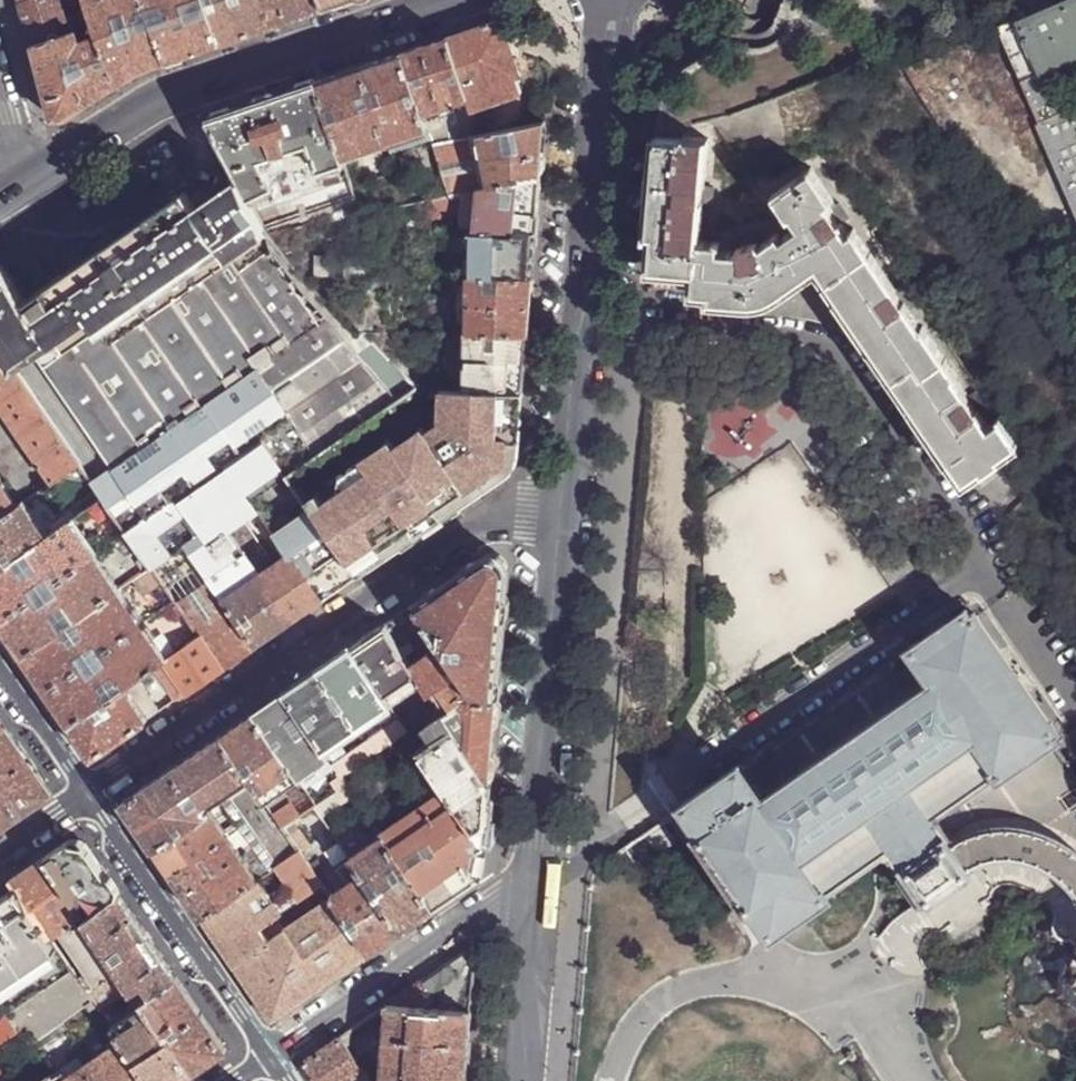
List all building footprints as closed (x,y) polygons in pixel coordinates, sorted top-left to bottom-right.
[(33,45),(68,33),(59,0),(21,0),(33,45)] [(89,10),(95,26),(105,22),(109,33),(99,36),(120,85),(142,72),(158,66),(167,62),(146,0),(68,0),(74,15),(89,10)] [(220,45),(205,0),(146,0),(167,62),(202,51),(220,45)] [(220,45),(251,34),(273,27),(264,0),(205,0),(220,45)] [(322,0),(264,0),(273,27),(304,17),(326,10),(322,0)] [(326,10),(354,0),(322,0),(326,10)] [(1075,211),(1075,105),(1063,112),(1044,74),(1075,60),(1075,0),(1062,0),(996,29),(1014,70),(1075,211)] [(1016,11),(1041,0),(1011,0),(1016,11)] [(515,62),(500,21),(496,21),(447,39),(467,99),(471,110),(520,94),(516,79),(519,78),(515,62)] [(503,23),(500,21),(515,62),(521,58),(522,55),(522,51),(518,43),(510,31),(503,23)] [(53,119),(66,119),(97,99),(120,85),(99,36),(98,35),(97,35),(91,24),(78,28),(77,30),(68,33),(33,45),(53,119)] [(418,48),(401,54),(421,114),(439,109),(467,99),(447,39),(418,48)] [(362,67),(387,142),(426,129),(421,114),(401,54),(377,62),(362,67)] [(335,76),(317,82),(343,157),(387,142),(362,67),(335,76)] [(357,199),(343,157),(317,82),(260,102),(208,120),(240,182),(266,231),(291,223),(293,230),(304,226),(296,198),(303,196),(308,216),(357,199)] [(432,146),(479,136),(471,110),(467,99),(439,109),(421,114),(426,129),(432,146)] [(544,122),(481,136),(479,136),(432,146),(449,196),(539,176),(542,145),(544,122)] [(988,429),(979,414),(987,409),(978,394),(969,400),(957,382),(959,380),(925,330),(923,331),(911,312),(922,305),(910,285),(898,294),(856,232),(850,236),(843,227),(850,221),(841,207),(833,212),(831,209),(835,206),(812,172),(772,199),(789,223),(791,222),(797,231),(781,241),(777,235),(759,248),(756,244),(753,232),(732,238),(736,250),(735,255),(719,253),(718,245),(698,244),(701,206),(711,207),(711,189),(702,188),(705,141),(654,137),(647,236),(652,237),(650,270),(670,271),(695,273),(694,293),(711,294),(711,302),(732,303),(750,305),(750,306),(769,304),(775,299),(819,270),(849,315),(847,317),(862,337),(864,336),(868,342),(926,428),(924,429),(930,439),(937,449),(939,447),(964,485),(980,474),(983,477),(1000,465),(998,462),(1017,448),(1000,422),(988,429)] [(537,202),(539,176),(449,196),(427,202),(424,232),(437,232),(453,232),(535,234),(537,202)] [(1,266),(0,267),(0,346),(15,368),(35,355),(100,451),(324,296),(304,274),(266,231),(240,182),(211,201),(197,211),(193,205),(190,201),(186,195),(114,244),(104,251),(97,255),(27,302),(12,281),(1,266)] [(197,211),(211,201),(204,192),(190,201),(193,205),(197,211)] [(453,239),(451,253),(468,254),(467,277),(532,278),(534,251),(535,234),(453,232),(453,239)] [(93,248),(97,255),(104,251),(114,244),(109,237),(93,248)] [(335,274),(336,254),(317,254),(316,275),(335,274)] [(367,255),(346,254),(346,274),(366,275),(367,255)] [(464,331),(527,332),(530,302),(532,278),(467,277),(454,276),(454,331),(464,331)] [(324,296),(100,451),(112,468),(258,366),(317,453),(416,387),(424,387),(399,368),(364,330),(357,333),(324,296)] [(463,388),(522,390),(525,356),(527,332),(464,331),(463,388)] [(53,482),(81,462),(15,368),(0,346),(0,405),(53,482)] [(112,468),(92,482),(103,497),(151,567),(185,543),(209,577),(243,554),(227,531),(256,511),(245,496),(283,470),(287,474),(317,453),(258,366),(112,468)] [(310,508),(357,577),(445,517),(515,469),(522,390),(463,388),(424,387),(416,387),(317,453),(287,474),(310,508)] [(112,468),(100,451),(80,464),(92,482),(112,468)] [(19,505),(7,489),(0,478),(0,518),(19,505)] [(38,492),(32,496),(36,501),(42,497),(38,492)] [(24,501),(19,505),(0,518),(0,569),(49,535),(24,501)] [(209,577),(256,645),(311,608),(357,577),(310,508),(272,535),(288,557),(260,577),(243,554),(209,577)] [(95,553),(71,520),(49,535),(0,569),(0,619),(95,553)] [(185,543),(151,567),(199,635),(200,635),(222,668),(243,654),(256,645),(209,577),(185,543)] [(95,553),(0,619),(0,622),(12,639),(23,654),(118,587),(95,553)] [(502,648),(508,569),(507,564),(501,558),(493,555),(485,556),(416,604),(478,696),(497,698),(502,648)] [(167,657),(118,587),(23,654),(32,668),(64,713),(70,723),(126,685),(137,678),(154,666),(167,657)] [(478,696),(416,604),(400,614),(383,626),(421,681),(430,694),(438,690),(450,709),(443,715),(444,716),(490,783),(494,740),(497,698),(478,696)] [(682,805),(684,808),(687,813),(689,812),(704,833),(700,835),(704,842),(706,841),(746,899),(744,901),(749,909),(752,907),(768,927),(766,928),(771,934),(776,931),(820,900),(822,903),(829,898),(828,896),(883,857),(886,860),(889,857),(891,860),(894,864),(902,877),(901,878),(923,901),(927,898),(929,901),(935,897),(933,895),(959,878),(960,880),(968,874),(967,873),(970,871),(973,868),(972,867),(956,844),(955,842),(953,843),(940,824),(943,822),(941,817),(997,779),(999,781),(1006,776),(1004,774),(1048,745),(1049,746),(1057,741),(1052,735),(1056,733),(1051,726),(1050,727),(978,623),(979,622),(975,615),(971,618),(966,611),(959,615),(961,618),(916,648),(915,646),(908,651),(909,652),(912,657),(914,656),(928,677),(927,678),(931,684),(763,801),(758,795),(757,796),(742,774),(744,773),(741,768),(739,766),(732,770),(733,772),(690,803),(689,801),(682,805)] [(421,681),(383,626),(367,637),(351,648),(389,703),(421,681)] [(209,676),(222,668),(200,635),(199,635),(167,657),(190,690),(209,676)] [(319,669),(368,741),(399,720),(389,703),(351,648),(338,657),(319,669)] [(177,699),(190,690),(167,657),(154,666),(177,699)] [(287,691),(336,763),(368,741),(319,669),(300,682),(287,691)] [(137,678),(126,685),(148,718),(160,710),(137,678)] [(85,744),(93,756),(148,718),(126,685),(70,723),(85,744)] [(336,763),(287,691),(268,704),(253,714),(317,804),(348,784),(343,777),(334,765),(336,763)] [(317,804),(253,714),(236,726),(221,736),(247,774),(253,782),(221,804),(226,810),(235,823),(239,829),(249,843),(252,848),(270,873),(278,868),(300,853),(283,827),(315,806),(317,804)] [(489,807),(490,783),(444,716),(429,725),(429,724),(427,726),(436,739),(420,749),(441,780),(483,841),(486,838),(489,807)] [(0,720),(0,820),(46,788),(24,755),(0,720)] [(334,765),(343,777),(409,733),(399,720),(368,741),(336,763),(334,765)] [(247,774),(221,736),(172,770),(123,803),(140,827),(155,848),(206,814),(200,806),(247,774)] [(441,780),(420,795),(426,804),(414,812),(408,803),(395,812),(401,820),(383,833),(436,908),(460,892),(479,879),(486,838),(483,841),(441,780)] [(315,806),(322,815),(354,793),(348,784),(317,804),(315,806)] [(420,795),(408,803),(414,812),(426,804),(420,795)] [(209,812),(214,819),(226,810),(221,804),(209,812)] [(315,806),(283,827),(300,853),(306,861),(339,839),(322,815),(315,806)] [(181,887),(203,918),(258,881),(240,857),(214,819),(209,812),(206,814),(155,848),(181,887)] [(395,812),(377,824),(383,833),(401,820),(395,812)] [(662,822),(623,849),(642,877),(681,849),(662,822)] [(230,827),(233,833),(239,829),(235,823),(230,827)] [(343,844),(404,930),(423,917),(436,908),(383,833),(377,824),(375,823),(343,844)] [(1063,845),(1043,836),(1021,832),(999,831),(977,836),(956,844),(972,867),(977,865),(996,860),(1016,859),(1034,863),(1053,871),(1068,883),(1075,893),(1075,854),(1063,845)] [(323,885),(333,898),(372,952),(391,939),(404,930),(343,844),(339,839),(306,861),(323,885)] [(100,866),(85,845),(69,841),(43,859),(73,901),(83,894),(94,911),(95,911),(121,894),(100,866)] [(249,843),(243,848),(246,853),(252,848),(249,843)] [(219,941),(254,992),(273,1019),(299,1002),(352,966),(372,952),(333,898),(290,928),(281,914),(323,885),(306,861),(300,853),(278,868),(270,873),(258,881),(203,918),(219,941)] [(51,938),(60,931),(89,972),(79,979),(88,992),(120,970),(89,924),(82,930),(75,921),(83,915),(73,901),(43,859),(23,872),(10,880),(18,890),(51,938)] [(978,883),(970,871),(967,873),(968,874),(960,880),(959,878),(933,895),(935,897),(929,901),(927,898),(923,901),(924,906),(931,916),(941,931),(951,924),(953,927),(983,906),(982,905),(989,900),(978,883)] [(333,898),(323,885),(281,914),(290,928),(333,898)] [(51,938),(18,890),(0,902),(0,1002),(7,1013),(19,1029),(30,1045),(86,1006),(94,1001),(88,992),(79,979),(51,938)] [(94,911),(85,917),(89,924),(120,970),(133,988),(135,990),(146,982),(153,993),(155,994),(178,978),(148,935),(121,894),(95,911),(94,911)] [(468,949),(390,1002),(472,1009),(477,954),(468,949)] [(120,970),(88,992),(94,1001),(101,1010),(133,988),(120,970)] [(227,1050),(178,978),(155,994),(153,993),(143,1002),(145,1005),(193,1074),(213,1060),(227,1050)] [(389,1003),(382,1080),(466,1080),(468,1065),(471,1024),(472,1009),(390,1002),(389,1003)] [(193,1074),(145,1005),(113,1028),(122,1040),(150,1080),(183,1080),(193,1074)] [(86,1006),(30,1045),(34,1050),(59,1033),(61,1035),(66,1031),(68,1034),(93,1017),(86,1006)] [(19,1029),(7,1013),(0,1018),(0,1042),(19,1029)] [(351,1028),(342,1034),(349,1045),(352,1043),(354,1033),(351,1028)] [(19,1029),(0,1042),(0,1066),(8,1060),(30,1045),(19,1029)] [(366,1069),(367,1068),(349,1045),(342,1034),(321,1048),(304,1060),(318,1080),(349,1080),(361,1073),(366,1069)] [(115,1045),(113,1047),(64,1080),(150,1080),(122,1040),(115,1045)] [(0,1066),(0,1069),(6,1078),(13,1073),(16,1071),(8,1060),(0,1066)] [(366,1069),(361,1073),(366,1080),(374,1080),(366,1069)]
